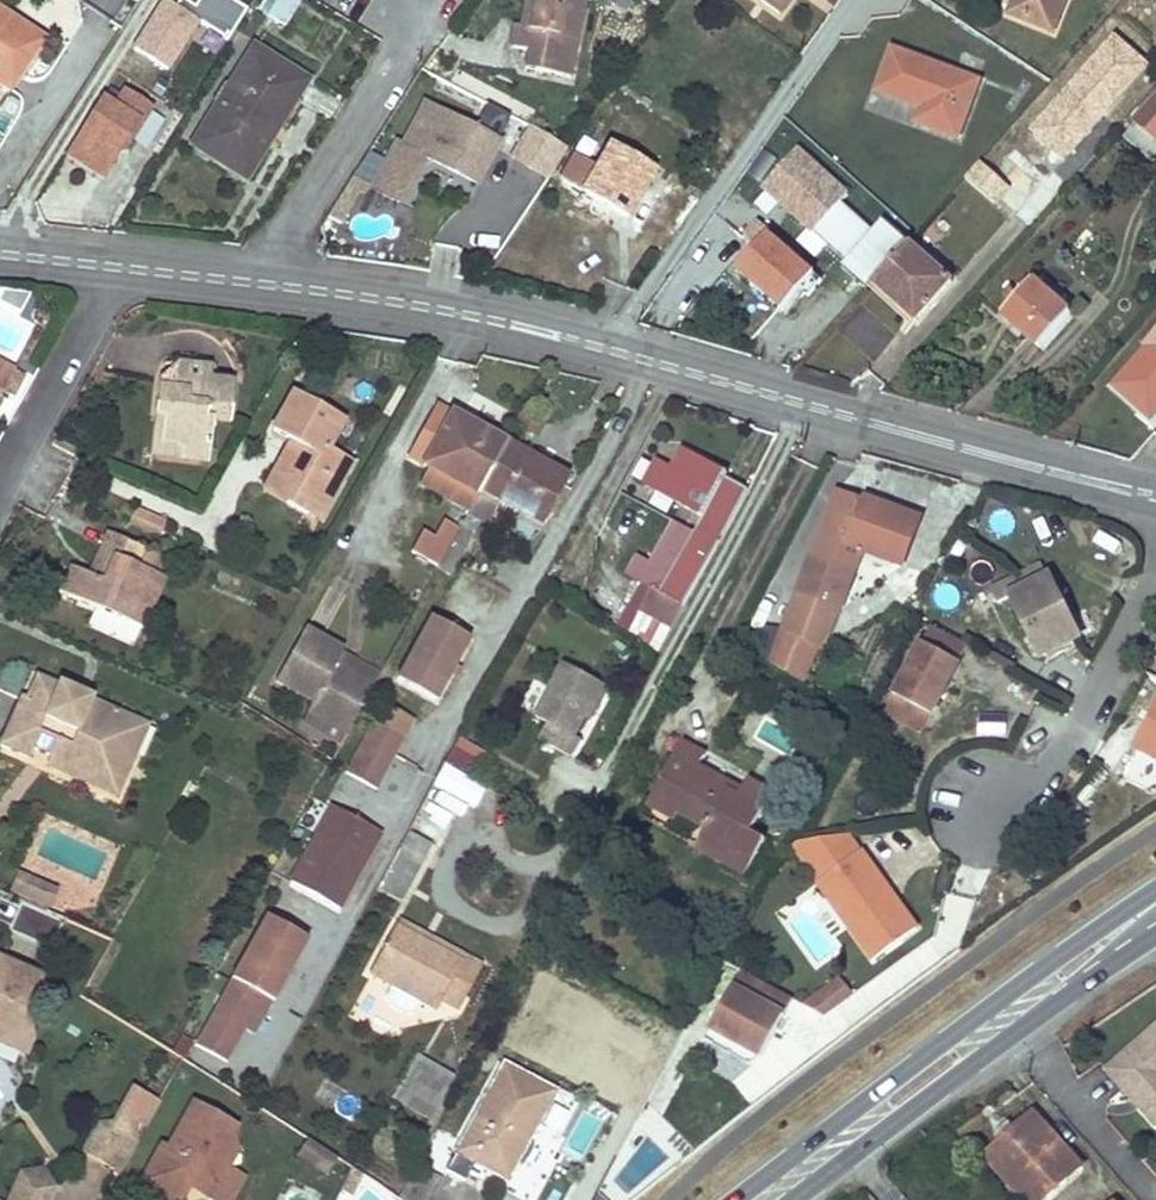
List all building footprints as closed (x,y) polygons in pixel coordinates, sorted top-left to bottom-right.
[(272,9),(287,18),(296,4),(290,0),(278,0),(272,9)] [(533,75),(569,81),(585,0),(533,0),(528,30),(518,28),(515,28),(511,50),(524,53),(538,56),(533,75)] [(518,28),(528,30),(533,0),(524,0),(518,28)] [(781,14),(790,0),(762,0),(781,14)] [(1011,18),(1052,33),(1065,0),(1017,0),(1011,18)] [(44,41),(0,11),(0,83),(10,90),(44,41)] [(101,99),(65,154),(100,176),(119,147),(124,150),(150,110),(135,100),(144,85),(126,71),(150,32),(131,19),(106,59),(124,69),(103,100),(101,99)] [(307,80),(253,47),(191,143),(246,178),(307,80)] [(981,80),(892,47),(876,89),(922,105),(914,121),(961,137),(981,80)] [(533,75),(538,56),(524,53),(520,73),(533,75)] [(1155,142),(1155,100),(1124,136),(1145,155),(1155,142)] [(476,131),(424,103),(393,161),(414,171),(422,155),(477,184),(500,143),(497,142),(476,131)] [(497,142),(506,126),(485,114),(476,131),(497,142)] [(548,184),(567,149),(528,128),(509,163),(548,184)] [(1028,225),(1061,188),(1016,147),(977,189),(991,202),(997,195),(1028,225)] [(596,171),(589,166),(573,157),(560,176),(587,193),(578,207),(602,221),(610,206),(628,217),(653,175),(611,149),(596,171)] [(1099,158),(1093,152),(1078,169),(1084,175),(1099,158)] [(870,283),(908,241),(885,219),(841,267),(865,289),(870,283)] [(814,276),(767,235),(737,270),(783,310),(814,276)] [(953,283),(908,241),(870,283),(914,324),(953,283)] [(1001,314),(1039,348),(1069,315),(1032,281),(1018,297),(1010,289),(1003,295),(1011,303),(1001,314)] [(1145,347),(1147,348),(1112,388),(1149,421),(1155,413),(1155,335),(1145,347)] [(183,392),(185,369),(157,367),(152,382),(177,385),(176,390),(183,392)] [(0,369),(0,391),(10,375),(0,369)] [(178,452),(176,461),(204,464),(208,424),(226,425),(230,386),(205,385),(205,374),(206,371),(185,369),(183,392),(176,390),(177,385),(152,382),(149,416),(159,418),(156,442),(172,444),(178,452)] [(231,376),(205,374),(205,385),(230,386),(231,376)] [(324,449),(340,420),(290,393),(268,433),(285,443),(294,447),(275,481),(290,489),(282,504),(302,515),(322,510),(350,461),(324,449)] [(476,495),(479,490),(505,443),(436,406),(408,457),(425,467),(416,484),(468,513),(476,495)] [(159,418),(149,416),(145,459),(176,461),(178,452),(172,444),(156,442),(159,418)] [(275,481),(294,447),(285,443),(259,492),(282,504),(290,489),(275,481)] [(568,476),(505,443),(479,490),(542,525),(568,476)] [(653,589),(640,614),(671,632),(746,490),(724,478),(726,473),(683,450),(673,470),(659,462),(646,485),(702,514),(660,593),(653,589)] [(769,667),(809,691),(863,551),(901,566),(920,517),(863,494),(862,500),(834,491),(769,667)] [(476,501),(470,516),(492,524),(497,509),(476,501)] [(163,525),(132,510),(128,518),(160,532),(163,525)] [(322,510),(302,515),(316,523),(322,510)] [(160,532),(128,518),(126,523),(157,538),(160,532)] [(420,558),(437,568),(457,531),(440,522),(420,558)] [(431,611),(471,535),(459,529),(457,531),(437,568),(417,604),(431,611)] [(150,574),(158,557),(108,534),(98,552),(108,556),(100,573),(106,575),(103,583),(87,575),(77,572),(66,597),(143,631),(165,582),(150,574)] [(100,573),(108,556),(98,552),(87,575),(103,583),(106,575),(100,573)] [(991,589),(1041,565),(1036,555),(986,579),(991,589)] [(1009,597),(1039,657),(1079,638),(1050,578),(1047,578),(1041,565),(991,589),(998,603),(1009,597)] [(66,597),(77,572),(68,566),(56,592),(66,597)] [(434,706),(468,644),(428,621),(393,684),(434,706)] [(928,627),(890,697),(927,716),(965,647),(928,627)] [(307,714),(345,736),(374,683),(338,663),(344,652),(306,630),(276,682),(313,703),(307,714)] [(380,673),(344,652),(338,663),(374,683),(380,673)] [(581,720),(600,685),(565,666),(536,719),(550,726),(539,743),(569,760),(579,741),(572,737),(581,720)] [(120,784),(133,756),(120,749),(133,720),(89,701),(90,697),(58,682),(56,687),(35,677),(26,699),(21,698),(0,742),(0,749),(25,760),(30,749),(49,759),(91,779),(93,773),(120,784)] [(591,725),(608,690),(600,685),(581,720),(591,725)] [(890,697),(881,713),(919,733),(927,716),(890,697)] [(1131,752),(1155,765),(1155,705),(1131,752)] [(374,794),(411,725),(378,706),(341,776),(374,794)] [(133,756),(146,726),(133,720),(120,749),(133,756)] [(705,755),(682,742),(649,805),(675,819),(679,812),(707,827),(695,849),(746,874),(763,839),(750,833),(771,791),(748,780),(740,795),(728,789),(730,784),(699,768),(705,755)] [(44,769),(113,800),(120,784),(93,773),(91,779),(49,759),(44,769)] [(432,799),(418,827),(448,842),(462,814),(432,799)] [(381,833),(334,807),(291,882),(339,909),(381,833)] [(401,896),(429,844),(407,832),(399,846),(377,885),(401,896)] [(911,926),(845,833),(785,842),(867,957),(911,926)] [(19,897),(27,880),(16,876),(9,893),(19,897)] [(53,893),(27,880),(19,897),(46,909),(53,893)] [(265,919),(196,1046),(226,1063),(262,996),(274,1003),(307,942),(265,919)] [(464,958),(398,922),(394,929),(460,966),(464,958)] [(460,966),(394,929),(369,975),(391,988),(384,1000),(388,1007),(402,1015),(411,1014),(418,1003),(434,1012),(439,1003),(445,993),(464,1003),(483,969),(464,958),(460,966)] [(33,974),(0,959),(0,1038),(6,1041),(14,1028),(28,1035),(24,1010),(17,1006),(33,974)] [(738,971),(706,1028),(757,1057),(789,999),(738,971)] [(24,1010),(39,977),(33,974),(17,1006),(24,1010)] [(849,996),(837,979),(800,1005),(820,1017),(849,996)] [(464,1003),(445,993),(439,1003),(458,1014),(464,1003)] [(1105,1064),(1121,1082),(1130,1093),(1136,1088),(1143,1095),(1137,1100),(1154,1120),(1155,1118),(1155,1020),(1105,1064)] [(20,1057),(29,1039),(28,1035),(14,1028),(6,1041),(0,1038),(0,1047),(20,1057)] [(453,1074),(417,1054),(393,1097),(429,1117),(453,1074)] [(508,1180),(553,1091),(503,1065),(457,1154),(508,1180)] [(138,1187),(159,1199),(166,1189),(178,1186),(186,1191),(190,1183),(209,1193),(205,1199),(234,1199),(245,1181),(228,1171),(216,1165),(228,1140),(234,1128),(189,1105),(166,1151),(160,1148),(138,1187)] [(118,1126),(111,1126),(111,1139),(99,1160),(123,1174),(139,1145),(139,1121),(125,1114),(118,1126)] [(1034,1114),(986,1156),(1025,1199),(1044,1199),(1083,1167),(1034,1114)] [(111,1126),(104,1126),(88,1155),(99,1160),(111,1139),(111,1126)] [(228,1140),(216,1165),(228,1171),(236,1156),(228,1140)] [(304,1142),(297,1158),(329,1173),(337,1157),(304,1142)] [(0,1160),(0,1169),(17,1178),(15,1166),(14,1158),(0,1160)] [(415,1165),(397,1197),(401,1199),(431,1199),(441,1180),(415,1165)] [(17,1178),(0,1169),(0,1199),(5,1199),(17,1178)] [(397,1198),(364,1176),(347,1199),(396,1199),(397,1198)] [(186,1191),(202,1199),(205,1199),(209,1193),(190,1183),(186,1191)] [(159,1199),(162,1199),(181,1199),(186,1191),(178,1186),(166,1189),(159,1199)]
